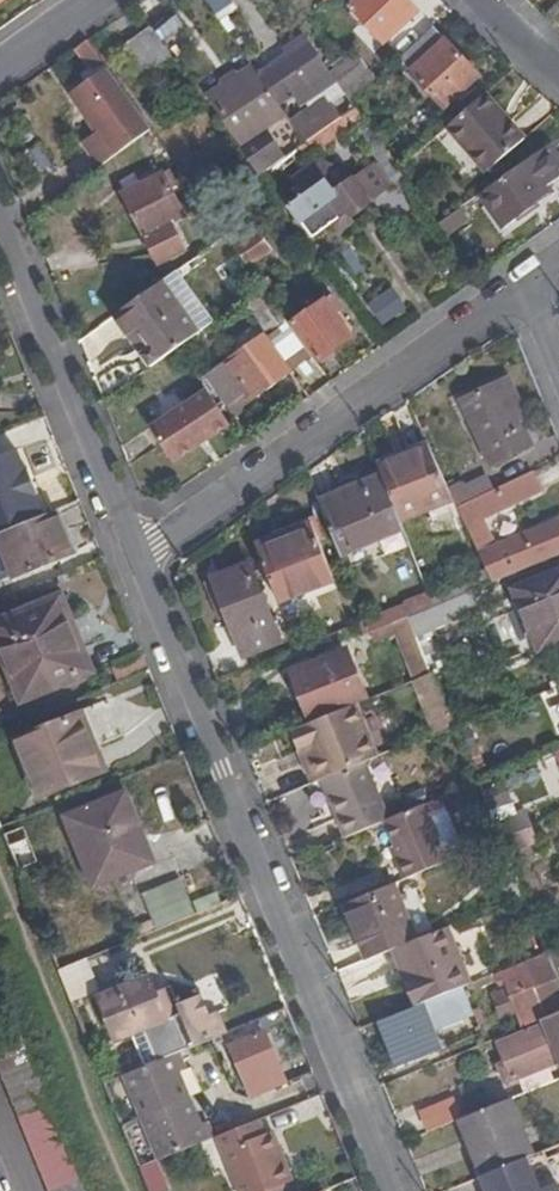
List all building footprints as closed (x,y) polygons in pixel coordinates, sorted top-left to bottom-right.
[(221,15),(239,3),(237,0),(210,0),(221,15)] [(403,0),(358,0),(354,4),(388,40),(415,13),(403,0)] [(155,31),(176,60),(199,43),(179,13),(155,31)] [(481,78),(434,27),(401,57),(448,109),(481,78)] [(150,78),(176,60),(155,31),(153,28),(128,46),(150,78)] [(293,56),(262,77),(282,105),(298,95),(303,103),(337,81),(332,73),(307,37),(290,50),(293,56)] [(90,43),(81,50),(97,74),(108,68),(90,43)] [(344,89),(352,101),(377,78),(358,54),(332,73),(337,81),(344,89)] [(92,140),(98,149),(143,118),(110,71),(78,94),(104,132),(92,140)] [(245,146),(284,121),(251,71),(213,96),(245,146)] [(328,129),(357,108),(352,101),(344,89),(324,102),(317,111),(328,129)] [(527,141),(486,95),(449,129),(489,173),(527,141)] [(400,188),(409,181),(402,171),(357,108),(328,129),(309,143),(299,150),(306,159),(355,125),(400,188)] [(98,149),(108,164),(153,132),(143,118),(98,149)] [(252,158),(292,133),(284,121),(245,146),(252,158)] [(299,145),(292,133),(252,158),(260,170),(299,145)] [(552,144),(481,195),(505,229),(533,210),(527,200),(549,185),(558,179),(558,155),(552,144)] [(372,203),(355,180),(336,193),(316,167),(298,179),(310,196),(294,208),(315,238),(348,213),(352,217),(372,203)] [(186,217),(166,177),(129,196),(162,263),(185,252),(172,224),(186,217)] [(555,195),(549,185),(527,200),(533,210),(555,195)] [(455,230),(467,223),(461,212),(449,220),(455,230)] [(235,232),(228,237),(248,266),(271,251),(251,222),(244,227),(250,234),(241,240),(235,232)] [(265,290),(276,305),(285,299),(271,279),(262,285),(265,290)] [(165,282),(115,316),(133,341),(144,334),(155,349),(144,357),(152,369),(181,348),(201,334),(165,282)] [(272,337),(290,325),(276,305),(265,290),(247,302),(272,337)] [(292,327),(317,363),(352,337),(338,317),(341,313),(330,298),(292,327)] [(144,334),(133,341),(144,357),(155,349),(144,334)] [(266,393),(291,374),(265,337),(213,373),(239,410),(266,393)] [(506,381),(525,426),(532,422),(513,378),(506,381)] [(533,446),(525,426),(506,381),(461,400),(472,423),(489,464),(533,446)] [(209,391),(153,427),(175,461),(231,425),(209,391)] [(458,429),(472,423),(461,400),(447,406),(458,429)] [(429,440),(377,462),(384,478),(400,520),(455,497),(447,480),(429,440)] [(0,455),(0,535),(50,516),(22,447),(0,455)] [(537,487),(532,472),(491,492),(470,502),(460,507),(479,548),(487,544),(478,520),(514,502),(512,497),(537,487)] [(457,476),(447,480),(455,497),(460,507),(470,502),(462,486),(457,476)] [(470,502),(491,492),(484,476),(462,486),(470,502)] [(384,478),(322,501),(343,555),(404,529),(400,520),(384,478)] [(57,513),(50,516),(0,535),(0,543),(14,578),(75,554),(57,513)] [(312,524),(310,519),(256,540),(258,545),(312,524)] [(493,578),(558,550),(558,523),(481,553),(489,570),(493,578)] [(312,524),(258,545),(280,602),(334,582),(312,524)] [(283,643),(253,563),(217,579),(230,613),(247,658),(283,643)] [(493,578),(489,570),(430,594),(435,606),(471,591),(494,582),(493,578)] [(516,589),(540,650),(558,643),(558,572),(516,589)] [(217,579),(207,583),(220,616),(230,613),(217,579)] [(479,613),(471,591),(435,606),(413,615),(433,664),(450,658),(447,651),(454,648),(446,627),(479,613)] [(429,592),(404,602),(405,604),(368,620),(372,631),(392,623),(413,615),(435,606),(430,594),(429,592)] [(93,671),(61,598),(0,624),(0,638),(25,700),(93,671)] [(430,669),(433,664),(413,615),(392,623),(398,637),(412,673),(430,669)] [(362,638),(372,634),(368,621),(357,625),(362,638)] [(378,645),(398,637),(392,623),(372,631),(378,645)] [(310,710),(315,722),(346,710),(367,701),(346,653),(304,669),(319,706),(310,710)] [(319,706),(304,669),(295,673),(310,710),(319,706)] [(413,682),(426,714),(448,706),(436,673),(413,682)] [(315,722),(284,734),(293,756),(301,753),(305,761),(314,785),(324,781),(367,764),(346,710),(315,722)] [(43,795),(105,770),(82,716),(21,743),(43,795)] [(301,753),(293,756),(296,764),(305,761),(301,753)] [(324,781),(348,837),(390,821),(395,819),(370,762),(367,764),(324,781)] [(155,862),(128,794),(68,818),(96,886),(155,862)] [(395,819),(390,821),(406,860),(402,862),(409,880),(453,862),(429,805),(395,819)] [(526,811),(497,823),(504,841),(534,829),(526,811)] [(27,827),(7,835),(20,869),(40,862),(27,827)] [(534,829),(504,841),(510,855),(539,842),(534,829)] [(527,897),(512,860),(500,866),(512,902),(527,897)] [(156,928),(194,913),(181,879),(143,895),(156,928)] [(346,905),(369,961),(396,950),(404,947),(420,941),(396,885),(346,905)] [(216,891),(193,902),(198,913),(222,902),(216,891)] [(473,984),(451,928),(420,941),(404,947),(416,976),(408,980),(420,1006),(432,1001),(449,994),(472,984),(473,984)] [(396,950),(408,980),(416,976),(404,947),(396,950)] [(524,1028),(546,1019),(558,1014),(558,975),(550,953),(529,961),(540,987),(513,998),(519,1014),(524,1028)] [(100,990),(89,960),(62,971),(74,1000),(100,990)] [(497,984),(505,981),(507,988),(492,995),(503,1021),(519,1014),(513,998),(540,987),(529,961),(494,975),(497,984)] [(491,976),(473,984),(472,984),(475,992),(495,984),(491,976)] [(215,1039),(227,1034),(218,1013),(210,1016),(201,996),(176,1007),(180,1013),(166,1019),(149,977),(98,998),(116,1040),(135,1033),(144,1029),(159,1062),(178,1054),(215,1039)] [(459,1019),(449,994),(432,1001),(443,1026),(459,1019)] [(416,1007),(383,1021),(401,1067),(442,1050),(431,1022),(423,1025),(416,1007)] [(489,1025),(482,1009),(474,1012),(477,1017),(481,1028),(489,1025)] [(546,1019),(558,1051),(558,1014),(546,1019)] [(18,1024),(0,1033),(0,1073),(49,1190),(86,1190),(18,1024)] [(144,1029),(135,1033),(148,1066),(159,1062),(144,1029)] [(554,1062),(541,1030),(501,1046),(508,1062),(500,1066),(506,1082),(554,1062)] [(287,1084),(266,1031),(235,1045),(255,1097),(287,1084)] [(184,1069),(178,1054),(159,1062),(148,1066),(127,1074),(162,1161),(214,1140),(207,1123),(200,1127),(177,1072),(184,1069)] [(111,1070),(115,1079),(127,1074),(122,1066),(111,1070)] [(462,1121),(485,1177),(529,1158),(536,1156),(513,1100),(462,1121)] [(423,1117),(429,1134),(452,1125),(446,1109),(423,1117)] [(260,1121),(220,1138),(241,1190),(276,1190),(295,1184),(283,1153),(275,1157),(267,1138),(260,1121)] [(275,1134),(267,1138),(275,1157),(283,1153),(275,1134)] [(542,1190),(529,1158),(485,1177),(483,1178),(489,1190),(558,1190),(558,1184),(558,1183),(542,1190)] [(152,1190),(161,1190),(168,1189),(158,1163),(143,1169),(152,1190)]
